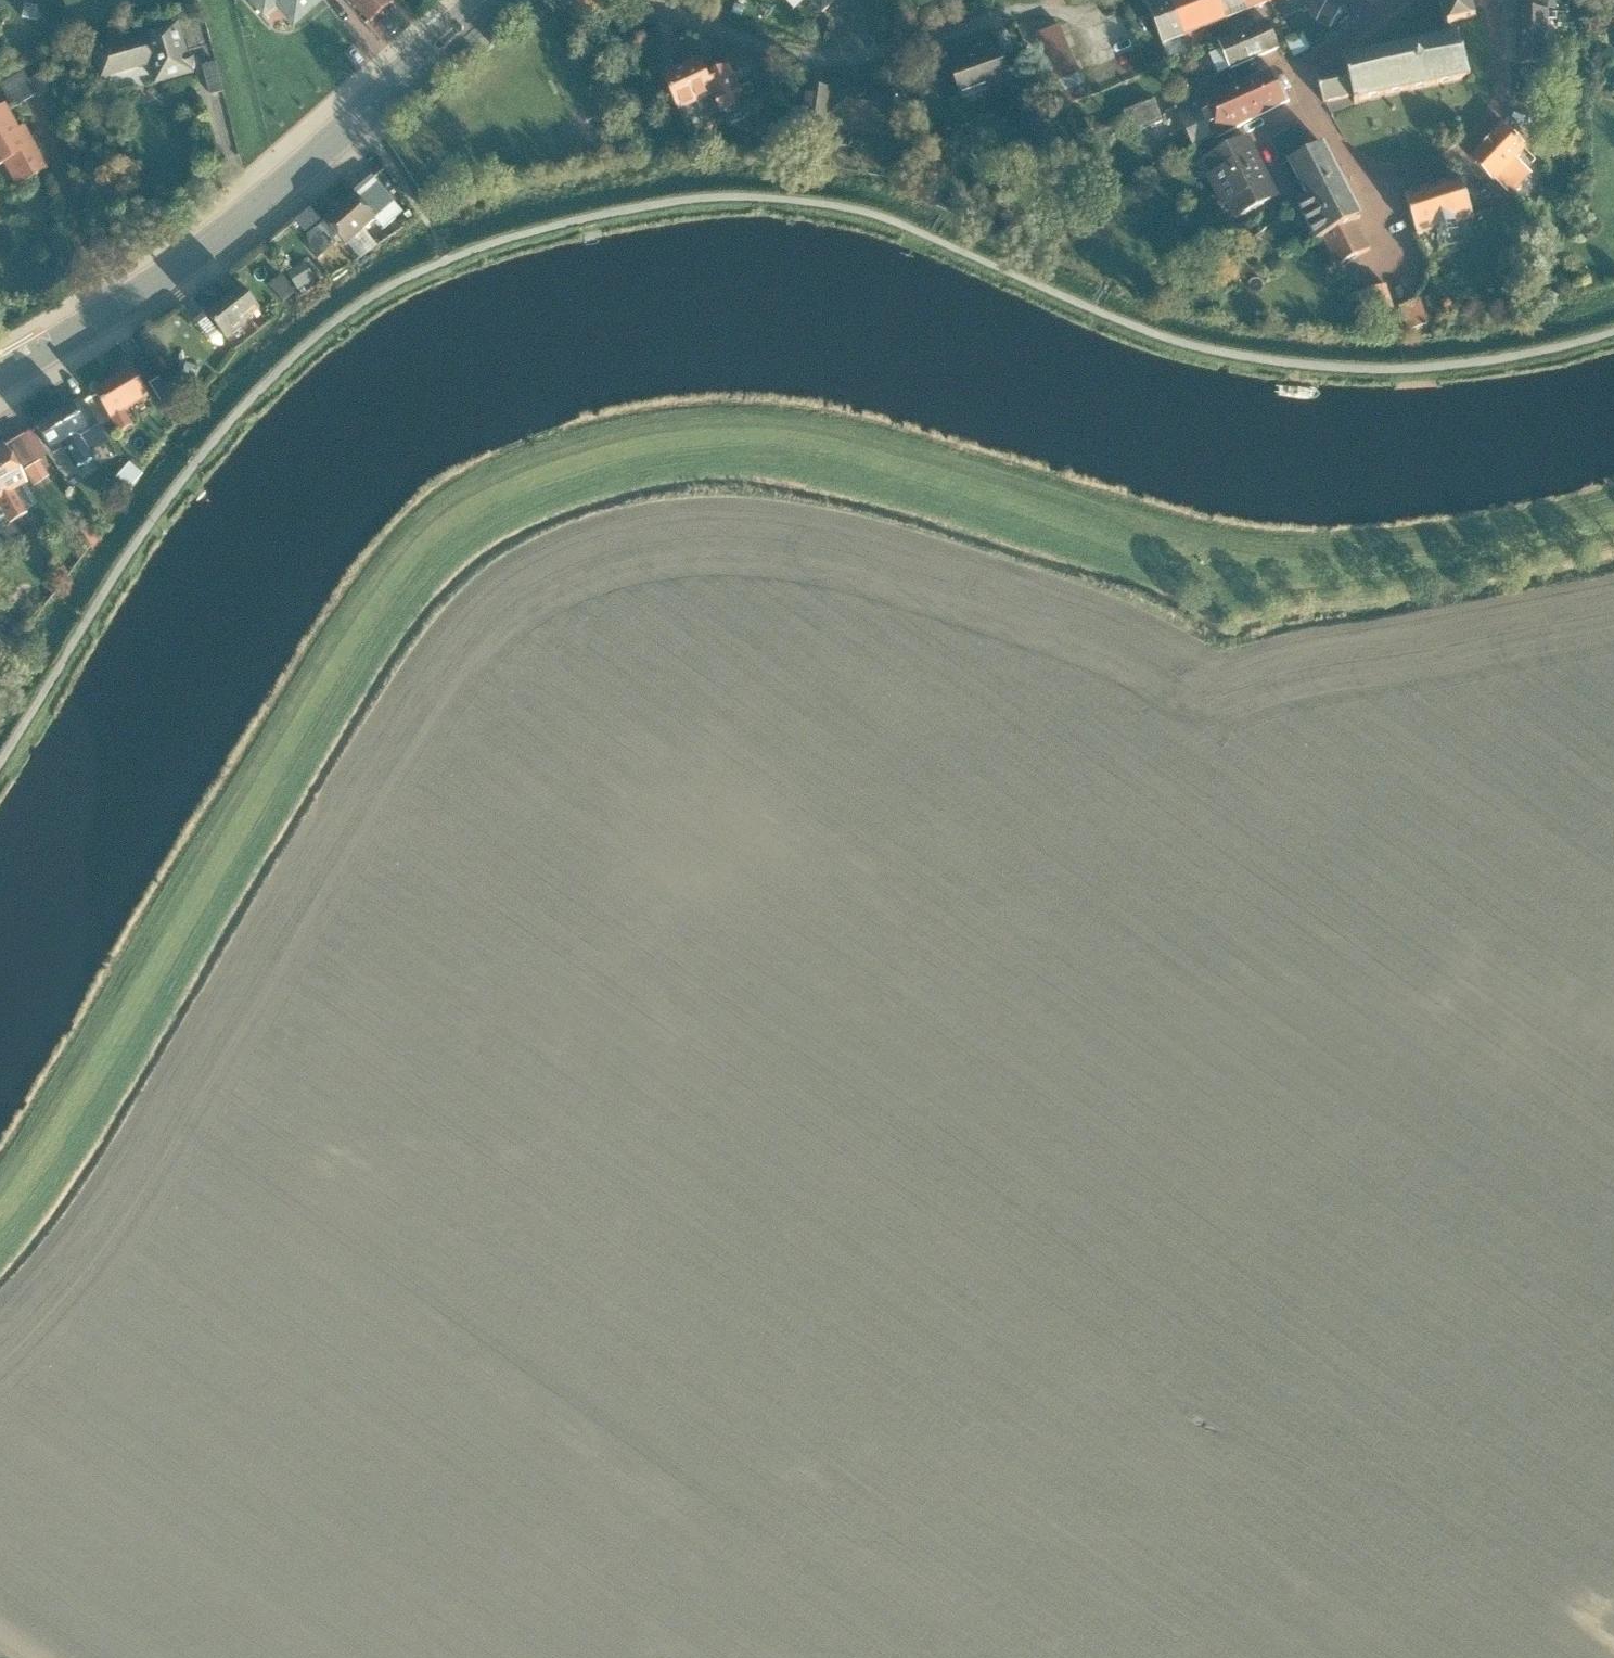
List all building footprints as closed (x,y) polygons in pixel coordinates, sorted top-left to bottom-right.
[(258,9),(268,0),(250,0),(258,9)] [(296,29),(328,0),(269,0),(296,29)] [(397,0),(351,0),(376,25),(399,2),(397,0)] [(821,15),(838,0),(808,0),(821,15)] [(1145,2),(1162,49),(1185,41),(1170,0),(1151,0),(1145,2)] [(1185,41),(1207,33),(1194,0),(1170,0),(1185,41)] [(1207,33),(1229,25),(1219,0),(1194,0),(1207,33)] [(1229,25),(1250,17),(1244,0),(1219,0),(1229,25)] [(1250,17),(1278,6),(1276,0),(1244,0),(1250,17)] [(1318,21),(1334,29),(1345,8),(1329,0),(1318,21)] [(1475,0),(1441,0),(1447,26),(1479,18),(1475,0)] [(1554,8),(1520,8),(1520,63),(1553,63),(1554,8)] [(196,76),(182,25),(144,35),(144,38),(96,53),(105,82),(152,67),(159,86),(196,76)] [(1271,25),(1221,45),(1232,71),(1281,50),(1271,25)] [(1090,99),(1060,27),(1038,37),(1068,108),(1090,99)] [(1463,37),(1350,62),(1351,67),(1319,75),(1327,107),(1358,100),(1360,106),(1473,81),(1463,37)] [(998,46),(950,61),(963,103),(1011,88),(998,46)] [(700,60),(662,77),(678,114),(713,97),(723,119),(748,106),(731,68),(709,79),(700,60)] [(226,95),(218,64),(206,67),(214,98),(226,95)] [(38,97),(24,72),(1,84),(15,110),(38,97)] [(1272,73),(1235,88),(1253,123),(1288,104),(1272,73)] [(896,90),(830,80),(829,89),(825,118),(890,128),(896,90)] [(825,118),(829,89),(810,86),(804,123),(823,126),(825,118)] [(1235,88),(1199,103),(1217,143),(1253,123),(1235,88)] [(1137,129),(1165,117),(1157,98),(1129,110),(1137,129)] [(0,107),(0,168),(4,165),(16,186),(48,169),(25,127),(20,129),(6,104),(0,107)] [(1507,127),(1474,161),(1511,196),(1533,174),(1519,161),(1530,150),(1507,127)] [(1321,242),(1325,240),(1355,227),(1364,223),(1325,150),(1316,154),(1302,128),(1273,143),(1287,169),(1293,166),(1311,201),(1301,205),(1321,242)] [(1265,169),(1250,142),(1207,165),(1222,193),(1265,169)] [(1265,169),(1222,193),(1236,219),(1280,196),(1265,169)] [(1462,179),(1407,196),(1421,239),(1476,222),(1462,179)] [(389,199),(373,181),(310,237),(326,255),(389,199)] [(1370,250),(1355,227),(1325,240),(1341,267),(1370,250)] [(302,287),(318,277),(307,259),(291,269),(302,287)] [(274,281),(286,300),(297,292),(286,274),(274,281)] [(1386,288),(1357,296),(1364,323),(1394,315),(1386,288)] [(243,289),(209,315),(229,342),(264,315),(243,289)] [(1422,302),(1404,309),(1411,331),(1429,325),(1422,302)] [(134,371),(96,391),(112,421),(150,400),(134,371)] [(86,400),(38,428),(55,458),(66,451),(74,466),(111,444),(86,400)] [(24,435),(8,445),(33,489),(50,479),(24,435)] [(0,451),(0,510),(11,527),(28,516),(15,495),(26,488),(3,449),(0,451)]
